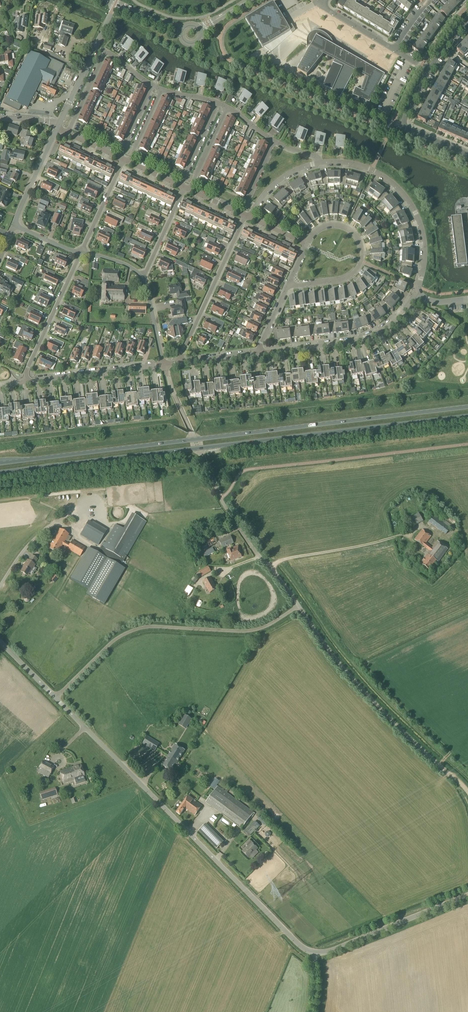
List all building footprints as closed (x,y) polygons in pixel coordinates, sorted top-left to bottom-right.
[(338,6),(343,9),(343,8),(389,36),(392,30),(395,31),(401,21),(393,16),(389,23),(391,24),(390,25),(382,20),(383,19),(379,17),(379,18),(369,12),(370,11),(366,9),(365,10),(356,4),(356,3),(353,1),(352,2),(349,0),(342,0),(338,6)] [(448,3),(454,9),(458,5),(452,0),(451,0),(448,3)] [(410,1),(405,8),(409,11),(414,4),(410,1)] [(245,19),(262,47),(264,47),(268,50),(270,52),(271,52),(291,34),(292,33),(287,24),(274,2),(257,12),(245,19)] [(448,3),(444,7),(451,13),(454,9),(448,3)] [(451,13),(444,7),(440,11),(447,17),(451,13)] [(47,25),(48,16),(41,15),(41,17),(36,16),(34,27),(42,29),(43,25),(47,25)] [(438,15),(435,19),(442,24),(445,20),(438,15)] [(26,28),(27,17),(21,16),(20,20),(15,19),(14,31),(22,33),(22,27),(26,28)] [(435,19),(431,23),(439,29),(442,24),(435,19)] [(65,38),(66,34),(71,35),(74,25),(63,22),(60,32),(64,33),(62,37),(60,37),(57,45),(65,47),(68,39),(65,38)] [(431,23),(428,28),(435,33),(439,29),(431,23)] [(428,28),(425,32),(432,37),(435,33),(428,28)] [(298,69),(297,71),(307,76),(324,54),(335,59),(333,63),(323,86),(330,89),(329,92),(340,98),(341,97),(356,70),(360,72),(367,75),(361,89),(362,89),(361,90),(356,88),(352,96),(355,97),(359,99),(359,98),(364,100),(363,101),(368,102),(369,102),(373,95),(374,96),(376,92),(375,92),(380,83),(381,83),(385,75),(384,75),(385,74),(336,48),(336,49),(333,48),(334,47),(334,46),(333,45),(333,44),(333,43),(332,42),(332,41),(331,40),(332,40),(331,37),(329,37),(328,36),(327,35),(325,34),(324,33),(323,33),(322,32),(321,32),(320,31),(319,31),(318,31),(317,31),(316,31),(315,31),(313,32),(312,32),(311,33),(310,34),(309,35),(308,36),(307,38),(307,39),(307,40),(307,42),(307,45),(307,46),(307,45),(310,47),(298,69)] [(425,32),(422,36),(429,42),(432,37),(425,32)] [(422,36),(419,41),(426,46),(429,42),(422,36)] [(126,52),(133,43),(127,39),(126,41),(123,39),(118,48),(122,51),(123,49),(126,52)] [(419,41),(415,45),(424,51),(423,50),(426,46),(419,41)] [(415,45),(412,50),(420,56),(424,51),(415,45)] [(467,53),(461,47),(457,51),(459,53),(457,56),(462,60),(465,57),(464,56),(467,53)] [(140,63),(147,55),(142,51),(141,52),(138,50),(132,58),(136,62),(137,61),(140,63)] [(3,64),(3,67),(8,66),(8,68),(13,67),(11,51),(3,52),(4,57),(0,57),(0,64),(3,64)] [(34,93),(35,91),(39,92),(41,88),(47,91),(49,86),(50,84),(56,72),(51,70),(54,66),(64,71),(66,67),(50,60),(49,62),(29,52),(7,99),(22,106),(27,109),(34,93)] [(106,60),(104,66),(112,70),(114,71),(117,67),(116,66),(109,62),(106,60)] [(449,62),(446,66),(454,71),(457,66),(458,67),(459,64),(454,60),(452,63),(449,62)] [(157,75),(163,66),(157,62),(156,64),(153,62),(148,71),(152,74),(153,73),(157,75)] [(104,66),(101,71),(110,74),(109,74),(111,69),(112,70),(104,66)] [(446,66),(444,71),(452,75),(454,71),(446,66)] [(101,71),(99,75),(108,79),(110,74),(101,71)] [(444,71),(441,76),(449,80),(452,75),(444,71)] [(182,84),(185,73),(179,72),(178,74),(175,73),(173,83),(178,84),(178,83),(182,84)] [(99,75),(97,80),(106,84),(108,79),(99,75)] [(203,87),(205,76),(199,75),(198,78),(195,77),(194,87),(199,88),(199,87),(203,87)] [(441,76),(439,80),(446,85),(449,80),(441,76)] [(97,80),(95,84),(103,88),(106,84),(97,80)] [(222,93),(225,82),(219,80),(219,83),(216,82),(212,91),(217,93),(218,92),(222,93)] [(439,80),(436,85),(444,90),(446,85),(439,80)] [(103,88),(95,84),(93,89),(101,93),(103,88)] [(136,85),(134,90),(143,94),(146,89),(143,87),(143,88),(136,85)] [(436,85),(433,90),(441,94),(444,90),(436,85)] [(49,86),(47,91),(46,93),(50,95),(50,94),(54,96),(57,90),(49,86)] [(135,90),(133,95),(141,99),(143,94),(134,90),(135,90)] [(433,90),(431,95),(439,99),(441,94),(433,90)] [(91,92),(89,97),(98,101),(100,96),(91,92)] [(245,105),(251,96),(245,93),(244,95),(241,93),(236,102),(240,104),(241,103),(245,105)] [(133,95),(131,99),(139,103),(141,99),(133,95)] [(431,95),(428,100),(436,104),(439,99),(431,95)] [(163,96),(161,102),(170,106),(173,101),(166,98),(163,96)] [(89,97),(87,102),(95,106),(98,101),(89,97)] [(130,99),(128,103),(128,104),(137,108),(139,103),(131,99),(131,100),(130,99)] [(428,100),(426,104),(433,109),(436,104),(428,100)] [(87,102),(85,106),(93,110),(95,106),(87,102)] [(161,102),(159,107),(167,110),(169,106),(170,107),(170,106),(161,102)] [(127,109),(135,113),(137,108),(128,104),(128,103),(127,103),(124,108),(127,109)] [(426,104),(423,109),(431,113),(433,109),(426,104)] [(202,105),(200,110),(208,114),(210,109),(207,107),(207,108),(202,105)] [(260,118),(267,110),(262,105),(261,107),(258,105),(252,113),(256,116),(257,115),(260,118)] [(85,106),(83,111),(91,115),(93,110),(85,106)] [(159,107),(156,111),(165,115),(164,114),(166,110),(167,111),(167,110),(159,107)] [(127,109),(124,113),(133,117),(135,113),(127,109)] [(423,109),(420,114),(428,118),(431,113),(423,109)] [(199,115),(198,115),(197,115),(206,119),(208,114),(200,110),(201,111),(199,115)] [(83,111),(81,116),(89,119),(91,115),(83,111)] [(156,111),(154,116),(163,120),(165,115),(156,111)] [(123,113),(121,117),(131,122),(133,117),(124,113),(124,114),(123,113)] [(195,119),(204,123),(206,119),(197,115),(198,115),(195,114),(193,118),(195,119)] [(428,118),(420,114),(418,119),(426,123),(428,118)] [(89,119),(81,116),(78,121),(81,123),(81,122),(87,125),(89,119)] [(120,117),(117,121),(129,126),(131,122),(121,117),(120,117)] [(228,117),(225,122),(235,126),(237,121),(231,118),(228,117)] [(265,124),(268,126),(279,133),(284,126),(280,124),(283,121),(277,117),(276,119),(273,117),(271,120),(269,119),(265,124)] [(195,119),(193,124),(202,128),(204,123),(195,119)] [(129,126),(117,121),(116,126),(118,127),(126,131),(129,126)] [(152,121),(150,125),(158,129),(157,128),(159,124),(152,121)] [(225,122),(223,127),(231,131),(231,130),(230,130),(232,126),(235,127),(235,126),(225,122)] [(438,131),(443,133),(447,124),(442,122),(438,131)] [(193,124),(191,129),(199,133),(202,128),(193,124)] [(447,124),(443,133),(448,135),(452,127),(447,125),(448,124),(447,124)] [(19,128),(9,125),(6,133),(17,136),(19,128)] [(150,125),(148,130),(156,134),(158,129),(150,125)] [(115,131),(124,136),(126,131),(118,127),(116,132),(115,131)] [(223,127),(221,131),(229,135),(231,131),(223,127)] [(452,127),(448,135),(453,138),(457,129),(452,127)] [(457,129),(453,138),(458,140),(462,130),(463,129),(458,127),(457,129)] [(199,133),(191,129),(192,129),(190,134),(197,137),(199,133)] [(303,142),(307,132),(301,129),(300,131),(297,130),(294,140),(299,142),(299,141),(303,142)] [(148,130),(146,134),(154,138),(153,138),(155,133),(156,134),(148,130)] [(462,130),(458,140),(463,142),(467,132),(462,130)] [(30,148),(32,148),(33,144),(32,144),(33,140),(28,139),(29,136),(31,136),(31,133),(23,131),(21,137),(25,139),(23,146),(30,148)] [(124,136),(115,131),(112,136),(119,139),(119,140),(122,141),(124,136)] [(221,131),(219,136),(227,140),(229,141),(232,136),(229,135),(221,131)] [(146,134),(144,139),(152,143),(154,138),(146,134)] [(323,147),(325,136),(319,134),(318,137),(315,136),(313,146),(318,147),(319,146),(323,147)] [(219,136),(217,141),(225,144),(227,140),(219,136)] [(185,141),(194,145),(196,140),(189,137),(186,142),(185,141)] [(344,148),(344,137),(338,137),(338,139),(335,139),(334,149),(339,150),(340,148),(344,148)] [(144,139),(142,144),(150,148),(152,143),(144,139)] [(185,141),(183,146),(191,150),(194,145),(185,141)] [(225,144),(217,141),(214,145),(223,149),(225,144)] [(258,141),(256,146),(265,150),(268,145),(265,143),(264,144),(258,141)] [(57,154),(63,157),(68,146),(65,144),(64,147),(61,145),(57,154)] [(150,148),(142,144),(139,149),(142,151),(142,150),(148,153),(150,148)] [(68,146),(63,157),(70,160),(74,151),(70,149),(71,147),(68,146)] [(183,146),(181,151),(189,154),(191,150),(183,146)] [(255,151),(263,155),(265,150),(256,146),(254,150),(255,151)] [(213,148),(211,153),(219,157),(221,152),(213,148)] [(15,150),(14,153),(10,152),(3,150),(1,160),(8,162),(9,156),(13,157),(13,158),(23,160),(24,152),(15,150)] [(74,151),(70,160),(77,163),(82,152),(79,151),(78,153),(74,151)] [(181,151),(179,155),(187,159),(189,154),(181,151)] [(255,151),(253,156),(261,159),(263,155),(255,151)] [(82,152),(77,163),(84,166),(88,158),(84,156),(85,154),(82,152)] [(211,153),(209,158),(217,162),(219,157),(211,153)] [(179,155),(177,160),(185,164),(187,159),(179,155)] [(251,160),(250,160),(259,164),(261,159),(253,156),(252,156),(251,155),(249,159),(251,160)] [(88,158),(84,166),(91,170),(96,159),(93,157),(92,159),(88,158)] [(209,158),(207,162),(215,166),(217,162),(209,158)] [(96,159),(91,170),(98,173),(102,164),(98,162),(99,160),(96,159)] [(185,164),(177,160),(174,165),(180,167),(179,168),(183,169),(185,164)] [(250,160),(248,165),(257,169),(259,164),(250,160)] [(207,162),(205,167),(213,171),(212,170),(214,166),(215,166),(207,162)] [(102,164),(98,173),(104,176),(110,165),(107,164),(106,166),(102,164)] [(110,165),(104,176),(110,179),(114,170),(112,169),(113,166),(110,165)] [(248,165),(246,170),(254,173),(257,169),(248,165)] [(205,167),(202,172),(211,176),(213,171),(205,167)] [(54,168),(53,170),(50,169),(47,175),(54,178),(54,179),(58,181),(58,180),(61,175),(58,174),(60,171),(58,170),(54,168)] [(246,170),(244,174),(252,178),(254,173),(246,170)] [(118,182),(124,185),(129,174),(126,172),(125,175),(122,173),(118,182)] [(211,176),(202,172),(200,177),(203,179),(203,178),(208,181),(211,176)] [(328,174),(324,174),(325,185),(328,185),(328,184),(334,184),(334,172),(328,172),(328,174)] [(334,172),(334,184),(340,184),(339,185),(343,185),(344,174),(340,174),(340,172),(334,172)] [(9,173),(7,176),(5,175),(1,183),(10,187),(13,181),(15,182),(18,175),(13,173),(12,174),(9,173)] [(320,173),(314,175),(317,186),(322,185),(325,185),(324,174),(320,175),(320,173)] [(344,174),(343,185),(346,185),(351,187),(354,175),(348,173),(348,175),(347,174),(344,174)] [(129,174),(124,185),(131,188),(135,179),(131,177),(132,175),(129,174)] [(244,174),(242,179),(250,183),(252,178),(244,174)] [(307,178),(304,179),(309,189),(311,188),(317,186),(314,175),(308,176),(308,178),(307,178)] [(354,175),(351,187),(357,188),(356,188),(359,189),(364,179),(361,178),(360,178),(360,177),(354,175)] [(135,179),(131,188),(138,191),(143,180),(140,179),(139,181),(135,179)] [(242,179),(240,183),(248,187),(250,183),(242,179)] [(300,179),(295,182),(301,193),(306,190),(309,189),(304,179),(301,180),(300,179)] [(100,190),(97,189),(92,187),(94,183),(88,180),(85,185),(88,186),(85,193),(88,195),(88,196),(94,199),(97,193),(98,194),(100,190)] [(143,180),(138,191),(145,194),(149,186),(145,184),(146,182),(143,180)] [(56,192),(59,186),(49,181),(47,184),(43,183),(43,184),(42,184),(40,187),(41,187),(41,189),(49,193),(51,189),(56,192)] [(290,186),(287,189),(293,198),(296,196),(301,193),(295,182),(289,185),(290,186)] [(368,193),(373,196),(379,187),(374,183),(374,184),(370,182),(365,192),(368,194),(368,193)] [(237,187),(246,192),(248,187),(240,183),(238,188),(237,187)] [(149,186),(145,194),(151,198),(157,187),(153,185),(152,187),(149,186)] [(0,186),(0,191),(2,192),(0,197),(0,206),(4,207),(5,207),(6,207),(8,202),(7,202),(10,194),(4,192),(6,189),(0,186)] [(157,187),(151,198),(158,201),(163,192),(159,190),(160,188),(157,187)] [(246,192),(237,187),(234,193),(240,195),(240,196),(243,197),(246,192)] [(379,187),(373,196),(377,200),(379,202),(387,194),(384,191),(385,190),(379,187)] [(283,190),(278,194),(287,203),(291,199),(293,198),(287,189),(285,190),(284,191),(283,190)] [(163,192),(158,201),(165,204),(170,193),(167,192),(166,194),(163,192)] [(170,193),(165,204),(171,207),(175,198),(173,197),(174,194),(170,193)] [(275,200),(272,202),(281,209),(283,207),(287,203),(278,194),(274,199),(275,200)] [(387,194),(379,202),(382,204),(386,208),(395,200),(391,196),(390,196),(387,194)] [(50,200),(41,197),(38,204),(39,204),(40,204),(45,206),(47,207),(50,200)] [(82,206),(81,210),(89,213),(92,207),(87,204),(89,202),(81,198),(79,204),(82,206)] [(128,204),(130,201),(124,198),(123,201),(116,198),(112,205),(123,210),(125,205),(126,205),(128,204)] [(179,210),(185,213),(190,202),(187,200),(186,203),(183,201),(179,210)] [(395,200),(386,208),(389,212),(391,215),(400,209),(398,206),(399,205),(395,200)] [(190,202),(185,213),(191,216),(196,207),(192,205),(193,203),(190,202)] [(281,209),(272,202),(270,205),(270,206),(269,205),(265,211),(271,215),(272,214),(276,217),(279,212),(281,209)] [(323,206),(315,209),(319,217),(328,216),(328,214),(327,206),(326,202),(322,203),(323,206)] [(327,206),(328,214),(337,215),(338,214),(337,214),(338,205),(339,205),(339,202),(335,202),(335,204),(327,206)] [(337,214),(338,214),(347,218),(351,204),(347,204),(346,206),(339,205),(338,205),(337,214)] [(305,215),(310,222),(311,222),(319,218),(319,217),(315,209),(314,205),(311,208),(311,210),(305,215)] [(196,207),(191,216),(198,219),(204,208),(200,207),(199,209),(196,207)] [(204,208),(198,219),(205,222),(209,214),(206,212),(207,210),(204,208)] [(352,220),(360,225),(361,225),(367,218),(361,213),(362,211),(359,208),(352,220)] [(400,209),(391,215),(392,218),(393,217),(395,223),(406,217),(403,212),(402,212),(402,211),(400,209)] [(157,226),(160,219),(154,216),(155,213),(148,210),(145,216),(150,218),(148,222),(149,222),(148,223),(149,224),(151,225),(152,225),(153,224),(157,226)] [(305,215),(303,212),(300,215),(302,217),(296,223),(303,229),(311,223),(311,222),(310,222),(305,215)] [(122,223),(124,218),(113,213),(111,217),(108,215),(104,222),(115,227),(118,222),(122,223)] [(209,214),(205,222),(212,226),(217,215),(214,213),(213,215),(209,214)] [(44,229),(49,217),(41,214),(39,218),(38,217),(36,222),(37,222),(36,226),(37,226),(36,227),(40,229),(40,228),(44,229)] [(62,217),(55,214),(51,223),(58,226),(62,217)] [(217,215),(212,226),(219,229),(223,220),(219,218),(220,216),(217,215)] [(406,217),(395,223),(398,228),(397,228),(398,231),(409,227),(407,223),(409,223),(413,221),(410,215),(406,217)] [(361,225),(360,225),(360,226),(366,232),(367,232),(374,228),(374,227),(370,221),(371,219),(369,216),(367,218),(361,225)] [(74,235),(79,236),(80,230),(81,231),(83,226),(79,224),(80,220),(73,219),(73,222),(75,223),(74,227),(71,226),(70,231),(73,232),(72,235),(74,235)] [(223,220),(219,229),(226,232),(231,221),(228,220),(227,222),(223,220)] [(231,221),(226,232),(232,235),(236,226),(233,225),(234,222),(231,221)] [(181,223),(179,227),(176,226),(176,228),(175,227),(173,232),(174,232),(173,234),(184,238),(187,231),(189,232),(190,232),(192,228),(181,223)] [(145,228),(139,225),(137,229),(142,231),(139,238),(149,243),(153,236),(144,231),(145,228)] [(365,233),(370,241),(371,241),(379,238),(377,230),(379,229),(377,226),(374,227),(374,228),(367,232),(366,232),(365,233)] [(409,227),(398,231),(399,234),(400,233),(401,239),(412,237),(411,230),(410,231),(410,230),(409,227)] [(112,235),(114,232),(106,228),(104,232),(104,231),(102,232),(100,232),(96,240),(101,242),(102,244),(106,244),(108,242),(110,241),(109,239),(111,235),(112,235)] [(240,238),(245,241),(250,230),(247,228),(246,231),(244,230),(240,238)] [(250,230),(245,241),(252,244),(256,235),(253,233),(254,231),(250,230)] [(256,235),(252,244),(259,247),(264,236),(261,235),(260,237),(256,235)] [(264,236),(259,247),(266,251),(270,242),(266,240),(267,238),(264,236)] [(220,250),(221,248),(213,244),(215,240),(208,237),(205,242),(209,244),(205,251),(211,253),(217,255),(219,253),(220,253),(220,252),(221,252),(220,251),(220,250)] [(371,241),(370,241),(369,241),(372,250),(381,250),(381,242),(383,241),(383,237),(379,238),(371,241)] [(412,237),(401,239),(402,244),(402,248),(413,247),(413,244),(412,243),(414,243),(412,237)] [(18,240),(15,246),(17,248),(17,250),(17,251),(18,252),(19,252),(20,251),(21,249),(25,251),(28,245),(30,246),(32,243),(31,243),(30,242),(28,242),(27,241),(26,241),(25,240),(24,239),(24,238),(21,239),(22,241),(21,242),(18,240)] [(141,244),(132,240),(131,242),(130,244),(135,246),(131,254),(132,254),(132,255),(136,257),(136,256),(142,259),(146,251),(140,248),(141,244)] [(270,242),(266,251),(273,254),(278,243),(275,241),(274,243),(270,242)] [(182,252),(185,246),(177,242),(175,246),(169,243),(168,245),(167,244),(165,248),(166,248),(165,250),(171,253),(171,254),(175,256),(178,250),(182,252)] [(278,243),(273,254),(280,257),(284,248),(280,246),(281,244),(278,243)] [(38,246),(36,253),(41,256),(44,248),(42,248),(40,246),(38,246)] [(413,247),(402,248),(402,251),(402,256),(414,257),(414,251),(413,251),(413,250),(413,247)] [(284,248),(280,257),(287,260),(292,249),(289,248),(288,250),(284,248)] [(292,249),(287,260),(293,263),(297,254),(294,253),(295,250),(292,249)] [(372,250),(371,250),(372,260),(381,262),(381,258),(384,259),(385,254),(384,253),(385,250),(385,249),(381,250),(372,250)] [(243,256),(238,254),(234,261),(245,266),(248,259),(250,260),(252,256),(245,252),(243,256)] [(55,253),(52,260),(55,261),(54,264),(57,265),(55,269),(56,269),(57,269),(58,270),(59,270),(60,270),(61,267),(64,268),(67,262),(64,261),(66,257),(65,257),(63,256),(60,255),(58,254),(55,253)] [(210,271),(214,263),(208,261),(210,257),(203,254),(201,257),(203,258),(200,266),(210,271)] [(17,256),(15,258),(13,257),(11,262),(9,261),(6,267),(15,272),(18,265),(20,262),(23,264),(25,263),(26,260),(17,256)] [(401,262),(401,265),(412,267),(412,263),(414,263),(414,257),(402,256),(402,262),(401,262)] [(161,272),(173,270),(171,262),(170,263),(161,259),(158,266),(160,267),(161,272)] [(186,265),(180,263),(175,260),(176,264),(187,269),(186,265)] [(194,269),(186,265),(187,269),(188,269),(188,271),(192,273),(190,276),(194,278),(195,279),(194,281),(203,286),(207,279),(199,275),(200,272),(194,269)] [(412,267),(401,265),(400,268),(401,268),(399,273),(403,275),(403,276),(410,278),(412,271),(411,271),(411,270),(412,267)] [(273,268),(271,273),(276,276),(276,277),(281,279),(283,274),(282,274),(283,272),(273,268)] [(241,277),(244,279),(247,273),(238,269),(236,274),(230,271),(226,278),(232,281),(233,284),(239,282),(241,277)] [(369,269),(362,277),(363,278),(370,283),(370,284),(373,286),(375,282),(376,283),(378,278),(375,276),(377,273),(369,269)] [(103,270),(102,282),(107,282),(118,282),(118,270),(103,270)] [(56,286),(58,280),(46,275),(43,280),(56,286)] [(24,282),(19,279),(13,276),(10,281),(15,283),(14,285),(16,286),(15,287),(20,289),(24,282)] [(261,281),(259,284),(265,286),(267,287),(268,284),(266,283),(267,282),(268,283),(272,285),(272,286),(277,288),(279,283),(278,283),(279,281),(271,278),(269,277),(268,280),(265,279),(264,282),(261,281)] [(363,278),(355,283),(356,284),(361,291),(361,292),(363,295),(364,294),(366,291),(365,290),(370,284),(370,283),(363,278)] [(2,284),(1,286),(6,288),(6,289),(11,292),(13,288),(3,283),(4,281),(0,279),(0,283),(2,284)] [(76,285),(72,293),(78,296),(78,297),(79,298),(80,297),(81,298),(85,289),(87,290),(88,282),(85,280),(84,280),(83,280),(83,281),(82,281),(80,287),(76,285)] [(393,287),(391,290),(400,296),(402,293),(402,292),(403,293),(407,286),(400,283),(399,284),(396,282),(393,287)] [(8,297),(11,292),(6,289),(6,288),(1,286),(2,284),(0,283),(0,293),(8,297)] [(177,293),(178,295),(178,298),(189,297),(188,292),(181,293),(179,284),(168,286),(170,295),(177,293)] [(356,284),(347,288),(348,289),(351,297),(352,301),(353,301),(353,300),(356,298),(355,296),(361,292),(361,291),(356,284)] [(124,300),(124,286),(112,286),(112,285),(102,285),(101,301),(108,302),(108,300),(109,300),(124,300)] [(221,289),(218,296),(228,301),(231,294),(235,295),(237,290),(227,285),(224,290),(221,289)] [(265,286),(262,291),(268,294),(268,295),(273,297),(275,292),(274,292),(275,290),(267,287),(265,286)] [(348,289),(338,290),(338,291),(339,291),(340,301),(340,304),(344,303),(344,300),(351,297),(348,289)] [(390,292),(386,297),(395,304),(399,300),(398,299),(399,298),(400,296),(391,290),(389,292),(390,292)] [(40,291),(37,297),(36,297),(33,301),(40,304),(40,306),(42,305),(46,307),(47,305),(49,304),(49,302),(50,299),(45,297),(47,294),(40,291)] [(338,291),(329,292),(330,302),(330,306),(334,304),(334,302),(340,301),(339,291),(338,291)] [(329,292),(319,293),(320,304),(320,307),(324,305),(324,303),(330,302),(329,292)] [(319,293),(309,294),(310,305),(310,308),(311,308),(314,307),(314,304),(320,304),(319,293)] [(252,299),(251,302),(257,304),(258,305),(259,303),(260,302),(258,301),(258,300),(260,301),(264,303),(263,304),(268,306),(271,301),(270,301),(270,300),(262,296),(261,295),(257,294),(255,299),(254,298),(253,299),(252,299)] [(309,294),(299,295),(300,306),(300,309),(301,309),(304,308),(304,306),(310,305),(309,294)] [(300,306),(299,295),(289,297),(290,310),(291,310),(294,309),(294,307),(300,306)] [(382,301),(380,303),(388,311),(390,308),(391,309),(395,304),(386,297),(382,301)] [(185,309),(183,300),(177,301),(178,306),(177,306),(177,307),(170,309),(172,317),(183,315),(182,310),(185,309)] [(212,309),(211,311),(221,316),(223,312),(227,313),(230,306),(223,303),(221,307),(214,304),(213,306),(212,307),(212,308),(212,309)] [(378,305),(373,308),(380,318),(385,315),(385,314),(388,311),(380,303),(378,305)] [(257,304),(254,310),(260,312),(259,313),(264,315),(266,310),(266,309),(258,305),(257,304)] [(145,314),(145,306),(129,305),(129,313),(145,314)] [(79,313),(81,310),(73,306),(72,310),(66,307),(62,314),(73,319),(76,312),(79,313)] [(38,325),(42,317),(34,313),(35,310),(29,307),(26,313),(30,315),(28,320),(38,325)] [(369,311),(366,313),(371,323),(374,321),(375,322),(380,318),(373,308),(369,312),(369,311)] [(252,313),(250,319),(256,321),(255,322),(260,324),(262,319),(261,319),(262,318),(254,314),(252,313)] [(363,315),(358,317),(362,328),(368,326),(368,324),(371,323),(366,313),(363,314),(363,315)] [(432,316),(428,320),(438,328),(442,323),(438,321),(439,319),(436,317),(435,318),(432,316)] [(353,318),(350,319),(352,330),(356,329),(356,330),(362,328),(358,317),(353,319),(353,318)] [(177,320),(167,334),(174,339),(174,338),(175,339),(176,339),(178,339),(179,338),(179,337),(180,338),(185,331),(178,327),(179,325),(187,324),(186,318),(177,320)] [(347,320),(341,321),(343,333),(349,332),(349,331),(352,330),(350,319),(347,320)] [(222,327),(224,323),(216,320),(215,324),(207,320),(203,328),(207,330),(207,331),(210,332),(211,331),(214,333),(218,326),(222,327)] [(425,325),(426,326),(426,325),(429,328),(427,329),(430,332),(430,331),(431,330),(435,332),(438,328),(428,320),(425,325)] [(336,321),(331,322),(333,333),(336,332),(336,333),(343,333),(341,321),(336,321)] [(248,322),(246,328),(251,330),(251,331),(256,333),(258,329),(257,328),(258,327),(250,323),(248,322)] [(327,322),(322,323),(323,335),(329,334),(329,333),(333,333),(331,322),(327,322)] [(71,331),(73,327),(65,323),(63,327),(57,324),(54,331),(63,335),(67,329),(71,331)] [(316,323),(312,324),(313,335),(317,335),(317,336),(323,335),(322,323),(316,324),(316,323)] [(308,325),(302,325),(304,337),(310,337),(310,336),(313,335),(312,324),(308,324),(308,325)] [(422,324),(418,328),(427,336),(431,332),(430,331),(430,332),(427,329),(429,328),(426,325),(426,326),(425,327),(422,324)] [(23,325),(19,333),(18,336),(22,338),(22,337),(31,341),(33,335),(32,334),(34,330),(23,325)] [(297,326),(292,326),(294,338),(297,337),(297,338),(304,337),(302,325),(297,326)] [(288,327),(283,328),(284,340),(290,339),(290,338),(294,338),(292,326),(288,327)] [(284,340),(283,328),(277,329),(277,328),(274,329),(271,334),(272,334),(273,334),(274,340),(278,339),(278,340),(284,340)] [(417,335),(416,336),(418,339),(420,337),(423,340),(427,336),(418,328),(414,332),(417,335)] [(241,330),(238,335),(247,339),(247,340),(252,342),(254,338),(253,337),(254,336),(246,332),(241,330)] [(210,341),(212,336),(204,333),(203,336),(200,334),(198,340),(197,340),(198,345),(202,344),(204,345),(205,341),(210,341)] [(416,335),(411,339),(420,348),(424,345),(421,341),(423,340),(420,337),(418,339),(416,336),(416,335)] [(407,343),(408,344),(408,343),(410,346),(409,348),(411,350),(413,349),(415,352),(420,348),(411,339),(407,343)] [(61,348),(64,343),(56,340),(54,343),(50,341),(49,343),(48,343),(47,346),(46,348),(50,350),(49,351),(52,353),(53,351),(55,353),(57,349),(58,350),(59,349),(60,348),(61,348)] [(129,343),(127,350),(126,353),(127,354),(127,355),(132,357),(134,352),(133,351),(134,347),(138,349),(140,342),(141,342),(141,341),(138,340),(137,343),(130,341),(130,343),(129,343)] [(22,360),(26,350),(22,348),(23,345),(16,341),(13,348),(18,350),(13,359),(18,362),(21,364),(23,360),(22,360)] [(404,341),(400,344),(407,354),(411,351),(411,350),(409,348),(410,346),(408,343),(408,344),(407,344),(404,341)] [(118,345),(116,351),(115,355),(116,355),(116,356),(121,358),(123,353),(122,353),(123,349),(127,350),(129,343),(130,343),(127,342),(126,345),(123,343),(122,346),(118,345)] [(140,342),(138,349),(137,352),(139,353),(139,354),(143,355),(145,350),(144,350),(145,346),(146,344),(141,342),(140,342)] [(72,351),(69,359),(71,359),(70,360),(72,361),(71,361),(76,363),(78,358),(77,358),(79,354),(83,355),(85,349),(86,346),(82,344),(80,349),(75,347),(74,350),(73,351),(72,351)] [(398,351),(396,352),(398,355),(400,354),(402,357),(402,358),(407,354),(400,344),(395,348),(398,351)] [(107,346),(105,353),(104,356),(106,357),(106,358),(110,359),(112,354),(111,354),(112,350),(113,348),(107,346)] [(96,347),(94,354),(92,357),(95,358),(95,359),(99,361),(100,356),(100,355),(101,351),(102,349),(96,347)] [(88,357),(90,353),(91,351),(85,349),(83,355),(81,359),(83,359),(82,360),(87,362),(89,357),(88,357)] [(396,351),(391,354),(397,365),(402,362),(400,358),(402,357),(400,354),(398,355),(396,352),(396,351)] [(384,354),(378,356),(383,368),(389,365),(388,365),(387,361),(388,360),(387,357),(385,358),(384,354)] [(386,357),(387,357),(388,360),(387,361),(388,365),(390,364),(392,367),(397,365),(391,354),(386,357)] [(55,364),(57,359),(49,356),(47,359),(43,357),(39,364),(42,366),(45,368),(45,367),(50,369),(53,363),(55,364)] [(375,362),(374,363),(375,366),(377,366),(378,369),(378,370),(383,368),(378,356),(373,358),(375,362)] [(361,362),(355,363),(357,376),(363,374),(362,370),(364,370),(363,366),(362,367),(361,362)] [(373,362),(368,364),(372,376),(377,374),(376,370),(378,369),(377,366),(375,366),(374,363),(373,362)] [(357,376),(355,363),(350,364),(350,369),(348,369),(349,373),(351,372),(352,377),(357,376)] [(363,365),(363,366),(364,370),(362,370),(363,374),(365,373),(366,377),(372,376),(368,364),(363,365)] [(329,367),(323,368),(325,380),(330,379),(330,378),(330,375),(332,375),(331,371),(329,371),(329,367)] [(318,372),(316,373),(317,376),(319,376),(319,380),(319,381),(325,380),(323,368),(318,368),(318,372)] [(330,378),(332,378),(332,382),(338,382),(337,369),(331,370),(331,371),(332,375),(330,375),(330,378)] [(342,369),(337,369),(338,382),(344,381),(343,377),(345,377),(345,373),(343,373),(342,369)] [(303,370),(297,371),(299,383),(305,382),(304,381),(304,378),(306,378),(305,374),(304,374),(303,370)] [(292,376),(291,376),(291,379),(293,379),(293,383),(293,384),(299,383),(297,371),(292,371),(292,376)] [(316,372),(311,373),(312,385),(318,384),(317,380),(319,380),(319,376),(317,376),(316,373),(316,372)] [(277,373),(272,374),(273,386),(279,385),(278,385),(278,381),(280,381),(280,377),(279,377),(278,377),(277,373)] [(304,381),(306,381),(307,386),(312,385),(311,373),(305,373),(305,374),(306,378),(304,378),(304,381)] [(267,379),(265,379),(265,383),(267,382),(268,386),(267,386),(267,387),(273,386),(272,374),(266,374),(267,379)] [(291,375),(285,376),(286,388),(292,387),(292,383),(293,383),(293,379),(291,379),(291,376),(291,375)] [(251,376),(246,377),(247,389),(253,389),(253,388),(252,384),(254,384),(254,380),(252,380),(251,376)] [(278,385),(279,385),(280,384),(281,389),(286,388),(285,376),(279,376),(279,377),(280,377),(280,381),(278,381),(278,385)] [(241,382),(239,382),(239,386),(241,385),(242,389),(242,390),(247,389),(246,377),(240,378),(241,382)] [(265,378),(259,379),(261,391),(266,390),(266,386),(267,386),(268,386),(267,382),(265,383),(265,379),(265,378)] [(226,379),(220,380),(222,392),(227,392),(227,391),(226,387),(228,387),(228,383),(226,384),(226,379)] [(253,388),(254,387),(255,392),(261,391),(259,379),(254,380),(254,384),(252,384),(253,388)] [(215,385),(213,385),(214,389),(215,389),(216,392),(216,393),(222,392),(220,380),(214,381),(215,385)] [(239,381),(233,382),(235,394),(240,394),(240,389),(242,389),(241,385),(239,386),(239,382),(239,381)] [(227,391),(229,391),(229,395),(235,394),(233,382),(228,383),(228,387),(226,387),(227,391)] [(196,395),(194,383),(189,384),(189,388),(187,388),(188,392),(190,392),(190,396),(196,395)] [(200,383),(194,383),(196,395),(201,395),(201,394),(201,390),(203,390),(202,387),(200,387),(200,383)] [(213,384),(208,385),(209,397),(215,397),(214,392),(216,392),(215,389),(214,389),(213,385),(213,384)] [(201,394),(203,394),(203,398),(209,397),(208,385),(202,386),(202,387),(203,390),(201,390),(201,394)] [(137,394),(136,395),(136,398),(138,398),(138,402),(144,402),(143,389),(137,390),(137,394)] [(148,389),(143,389),(144,402),(150,401),(150,400),(149,400),(149,397),(151,396),(151,393),(150,393),(149,393),(148,389)] [(149,400),(150,400),(151,400),(152,404),(157,404),(156,391),(150,392),(150,393),(151,393),(151,396),(149,397),(149,400)] [(162,391),(156,391),(157,404),(163,403),(163,399),(164,398),(164,395),(162,395),(162,391)] [(122,392),(117,393),(118,405),(124,404),(124,403),(123,400),(125,400),(125,396),(123,396),(122,392)] [(112,398),(110,398),(110,401),(112,401),(113,405),(113,406),(118,405),(117,393),(111,393),(112,398)] [(136,394),(130,395),(132,407),(137,406),(137,402),(138,402),(138,398),(136,398),(136,395),(136,394)] [(97,395),(91,396),(92,408),(98,407),(98,406),(97,403),(99,403),(99,399),(97,399),(97,395)] [(124,403),(125,403),(126,407),(132,407),(130,395),(124,395),(125,396),(125,400),(123,400),(124,403)] [(86,401),(84,401),(84,404),(86,404),(87,408),(87,409),(92,408),(91,396),(85,396),(86,401)] [(110,397),(104,398),(106,410),(111,409),(111,405),(113,405),(112,401),(110,401),(110,398),(110,397)] [(71,398),(65,399),(67,411),(72,410),(72,406),(74,406),(73,402),(71,402),(71,398)] [(98,406),(100,406),(100,411),(106,410),(104,398),(99,398),(99,399),(99,403),(97,403),(98,406)] [(60,404),(58,404),(59,408),(61,407),(61,411),(61,412),(67,411),(65,399),(60,400),(60,404)] [(84,400),(78,401),(80,413),(86,412),(85,408),(87,408),(86,404),(84,404),(84,401),(84,400)] [(45,401),(39,402),(41,414),(47,414),(46,413),(46,409),(48,409),(47,405),(46,406),(45,401)] [(72,410),(74,409),(74,414),(80,413),(78,401),(73,401),(73,402),(74,406),(72,406),(72,410)] [(34,407),(33,407),(32,407),(33,411),(35,410),(35,414),(35,415),(41,414),(39,402),(34,403),(34,407)] [(58,403),(53,404),(54,416),(60,415),(59,411),(61,411),(61,407),(59,408),(58,404),(58,403)] [(19,404),(14,405),(15,417),(21,417),(21,416),(20,416),(20,412),(22,412),(22,408),(21,408),(20,409),(19,404)] [(46,413),(48,413),(49,417),(54,416),(53,404),(47,405),(48,409),(46,409),(46,413)] [(8,410),(7,410),(7,414),(9,414),(9,417),(9,418),(15,417),(14,405),(8,406),(8,410)] [(33,406),(27,407),(28,419),(34,419),(33,414),(35,414),(35,410),(33,411),(32,407),(33,407),(33,406)] [(20,416),(21,416),(22,416),(23,420),(28,419),(27,407),(21,408),(22,408),(22,412),(20,412),(20,416)] [(7,409),(1,410),(3,422),(8,422),(8,417),(9,417),(9,414),(7,414),(7,410),(7,409)] [(125,515),(126,513),(125,512),(125,510),(124,509),(123,508),(122,507),(121,507),(120,507),(119,506),(118,507),(116,507),(114,509),(113,510),(113,511),(113,512),(112,513),(113,514),(113,516),(114,517),(115,518),(116,519),(117,519),(119,520),(120,519),(122,519),(123,518),(124,517),(125,516),(125,515)] [(408,519),(412,527),(423,521),(418,513),(408,519)] [(146,522),(144,521),(133,514),(124,530),(115,524),(105,543),(102,542),(99,546),(100,547),(97,553),(121,567),(124,561),(124,560),(146,522)] [(445,520),(444,522),(434,515),(428,522),(441,531),(446,534),(452,526),(445,520)] [(80,536),(98,546),(107,530),(93,522),(92,523),(88,521),(80,535),(80,536)] [(70,544),(65,541),(69,534),(59,529),(48,549),(57,554),(62,545),(67,548),(67,549),(80,556),(85,548),(74,542),(74,541),(72,540),(70,544)] [(423,546),(429,551),(420,564),(429,570),(436,561),(438,562),(448,549),(437,541),(432,548),(426,543),(431,537),(422,530),(414,540),(423,546)] [(219,540),(222,548),(234,543),(231,535),(219,540)] [(206,541),(209,547),(217,544),(214,538),(206,541)] [(239,551),(240,551),(238,546),(227,550),(231,561),(242,557),(239,551)] [(88,548),(83,558),(70,579),(88,590),(86,594),(104,605),(125,569),(121,567),(97,553),(88,548)] [(212,548),(204,552),(206,557),(214,552),(212,548)] [(21,572),(27,576),(28,573),(29,573),(34,565),(34,564),(37,559),(31,555),(28,561),(27,560),(25,564),(25,565),(21,572)] [(199,572),(195,574),(198,578),(201,576),(210,571),(208,567),(199,572)] [(58,578),(54,574),(50,579),(54,583),(58,578)] [(210,577),(208,578),(203,581),(210,593),(217,589),(210,577)] [(184,717),(180,724),(186,728),(191,721),(184,717)] [(142,744),(154,752),(159,744),(147,736),(142,744)] [(175,744),(168,756),(167,757),(168,758),(163,766),(170,771),(175,764),(176,764),(184,750),(175,744)] [(54,766),(43,761),(37,772),(48,778),(54,766)] [(81,766),(73,768),(73,767),(60,771),(64,784),(77,779),(76,777),(84,775),(81,766)] [(218,786),(215,790),(206,803),(242,829),(251,817),(254,813),(218,786)] [(58,796),(56,788),(40,794),(42,801),(58,796)] [(188,796),(183,803),(176,812),(180,815),(185,808),(195,816),(202,806),(193,800),(193,799),(188,796)] [(206,823),(199,830),(216,848),(224,841),(206,823)] [(268,839),(273,844),(278,839),(273,834),(268,839)] [(252,842),(249,840),(245,844),(248,846),(242,852),(248,858),(258,848),(252,843),(252,842)]
